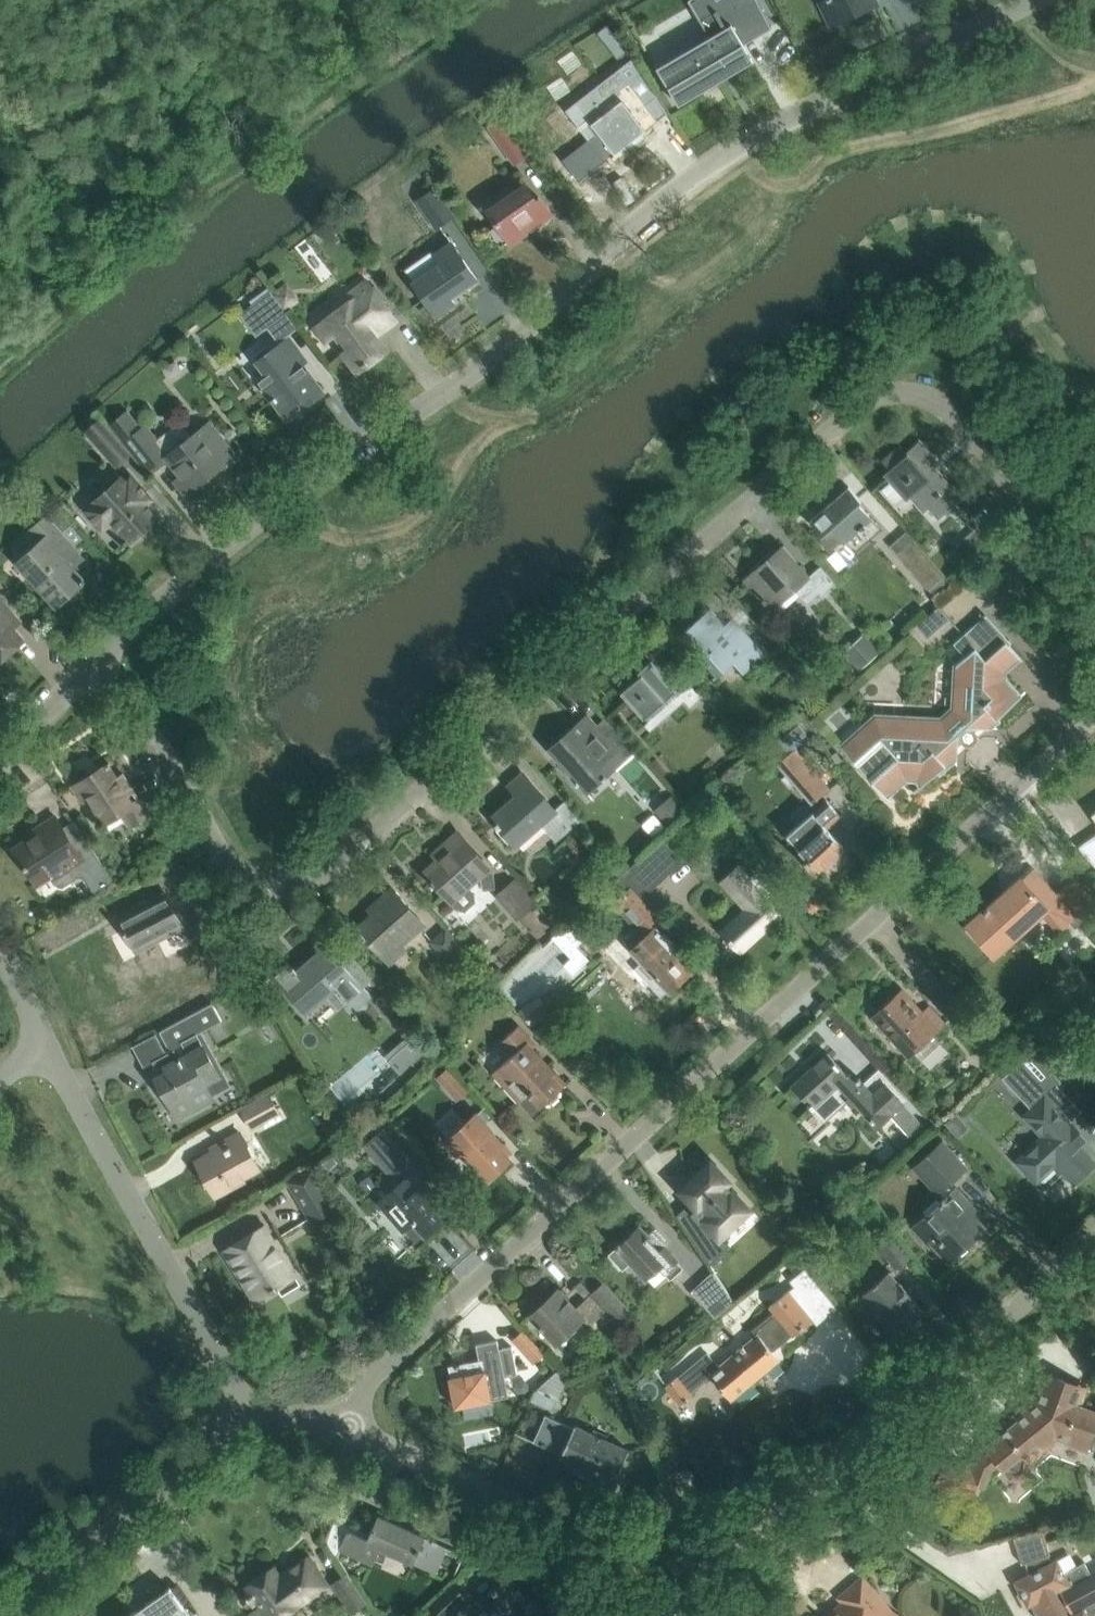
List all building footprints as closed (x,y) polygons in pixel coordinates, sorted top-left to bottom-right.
[(823,3),(821,4),(831,24),(877,2),(876,0),(822,0),(823,3)] [(710,37),(657,68),(679,106),(754,62),(744,45),(771,29),(758,2),(732,18),(735,22),(710,37)] [(619,69),(587,94),(604,115),(592,123),(599,132),(589,140),(605,161),(657,120),(654,116),(656,115),(657,116),(667,109),(634,58),(619,69)] [(514,162),(525,154),(500,118),(489,126),(514,162)] [(489,230),(500,247),(549,212),(538,196),(534,199),(526,186),(489,212),(498,224),(489,230)] [(437,226),(453,214),(434,188),(418,199),(437,226)] [(413,282),(423,297),(436,314),(450,305),(455,302),(450,296),(477,277),(453,242),(437,254),(442,262),(413,282)] [(285,280),(271,291),(280,302),(284,307),(297,297),(285,280)] [(349,349),(345,352),(358,370),(384,350),(373,336),(395,319),(367,282),(354,291),(359,297),(328,319),(349,349)] [(251,306),(268,328),(280,345),(258,362),(267,375),(260,380),(274,399),(272,400),(275,403),(276,402),(283,411),(299,400),(304,406),(322,392),(303,366),(307,363),(289,339),(286,341),(273,324),(288,313),(271,291),(251,306)] [(127,410),(111,423),(150,472),(168,458),(192,488),(234,456),(209,424),(190,439),(178,423),(152,443),(127,410)] [(100,420),(88,430),(118,462),(129,451),(100,420)] [(901,446),(884,461),(891,469),(886,473),(907,497),(916,489),(940,516),(959,499),(927,461),(931,457),(918,442),(906,453),(901,446)] [(121,545),(123,547),(156,518),(143,504),(147,500),(149,501),(150,500),(129,477),(124,483),(116,474),(105,484),(109,489),(85,510),(102,529),(111,521),(127,539),(121,545)] [(821,535),(817,538),(829,552),(842,541),(845,544),(872,520),(858,503),(861,500),(849,486),(809,520),(821,535)] [(15,560),(27,573),(57,606),(85,580),(83,577),(82,578),(63,557),(73,548),(44,515),(31,527),(40,537),(15,560)] [(986,540),(976,528),(955,546),(946,555),(957,567),(986,540)] [(782,547),(746,579),(761,595),(772,608),(794,589),(795,588),(808,603),(821,591),(808,576),(796,564),(782,547)] [(929,589),(945,575),(925,552),(909,566),(929,589)] [(23,639),(9,623),(16,617),(0,600),(0,660),(23,639)] [(917,624),(934,643),(958,623),(941,604),(917,624)] [(680,635),(694,651),(717,676),(734,661),(744,672),(765,653),(733,617),(725,624),(710,608),(680,635)] [(1019,656),(984,618),(963,637),(974,649),(955,665),(955,675),(963,684),(962,707),(953,708),(941,719),(921,718),(909,728),(902,719),(888,731),(875,717),(841,747),(885,796),(906,778),(916,778),(923,785),(958,753),(959,733),(966,727),(986,728),(1020,697),(999,674),(1019,656)] [(621,693),(635,709),(643,718),(676,689),(691,707),(702,697),(671,662),(660,672),(651,661),(638,671),(641,675),(621,693)] [(549,750),(564,766),(587,792),(613,769),(635,751),(606,717),(597,725),(588,715),(549,750)] [(787,754),(776,764),(812,804),(831,789),(796,750),(809,739),(796,725),(777,742),(787,754)] [(79,783),(90,800),(105,824),(122,813),(131,827),(150,815),(140,800),(134,804),(109,766),(111,765),(109,762),(73,786),(73,787),(79,783)] [(496,823),(499,827),(501,826),(517,845),(541,824),(556,841),(572,828),(523,773),(509,785),(518,795),(492,817),(497,822),(496,823)] [(653,810),(666,825),(682,811),(669,796),(653,810)] [(792,818),(798,825),(787,835),(803,854),(798,858),(810,871),(815,867),(818,871),(844,848),(827,828),(841,817),(827,800),(812,813),(806,806),(801,805),(792,813),(792,818)] [(42,831),(14,849),(37,884),(51,875),(58,886),(62,887),(78,877),(81,877),(84,876),(95,892),(113,880),(93,850),(74,820),(63,827),(56,817),(40,827),(42,831)] [(429,882),(432,886),(435,884),(451,902),(451,901),(458,908),(464,910),(475,901),(474,891),(469,886),(481,875),(482,889),(494,887),(492,871),(459,832),(440,848),(445,854),(425,872),(432,880),(429,882)] [(1094,862),(1094,835),(1080,845),(1094,862)] [(163,847),(157,837),(146,844),(153,854),(163,847)] [(662,838),(646,853),(667,876),(683,861),(662,838)] [(722,932),(739,951),(781,913),(768,899),(773,894),(754,873),(748,878),(737,865),(736,867),(721,880),(747,909),(722,932)] [(1055,896),(1033,871),(1022,881),(1021,880),(990,908),(989,907),(984,911),(985,913),(973,924),(980,933),(978,935),(994,954),(1039,913),(1058,934),(1071,923),(1076,928),(1084,920),(1094,910),(1094,901),(1075,878),(1055,896)] [(624,873),(593,902),(604,914),(613,905),(640,934),(659,917),(642,899),(645,896),(624,873)] [(517,918),(535,901),(515,879),(497,895),(517,918)] [(360,933),(365,939),(366,937),(382,955),(422,921),(393,887),(379,900),(383,904),(357,927),(362,932),(360,933)] [(155,917),(157,916),(142,889),(104,909),(117,934),(90,949),(98,962),(91,966),(95,975),(92,976),(96,982),(98,981),(107,976),(113,988),(112,989),(129,1020),(157,1005),(133,962),(169,943),(155,917)] [(1082,930),(1094,946),(1094,923),(1093,921),(1082,930)] [(553,937),(567,953),(583,939),(572,926),(566,931),(563,928),(553,937)] [(641,961),(635,967),(649,983),(657,976),(669,990),(690,971),(686,966),(690,962),(656,926),(643,937),(636,934),(631,936),(628,938),(627,941),(628,945),(641,961)] [(445,928),(430,942),(456,969),(471,955),(445,928)] [(270,972),(284,988),(301,1008),(332,981),(356,1009),(371,995),(341,961),(327,944),(297,971),(294,967),(292,968),(284,959),(270,972)] [(511,980),(524,998),(552,977),(538,959),(511,980)] [(872,1016),(887,1032),(908,1056),(913,1052),(921,1061),(941,1043),(933,1034),(945,1022),(929,1006),(922,1012),(902,990),(872,1016)] [(518,1013),(531,1028),(551,1010),(537,995),(518,1013)] [(212,1002),(179,1020),(160,1031),(174,1056),(164,1062),(169,1071),(156,1078),(178,1118),(213,1098),(205,1083),(220,1075),(208,1053),(207,1054),(196,1034),(221,1020),(212,1002)] [(493,1072),(505,1085),(520,1101),(529,1093),(541,1107),(565,1085),(532,1048),(536,1046),(518,1026),(498,1043),(510,1057),(493,1072)] [(404,1069),(381,1089),(387,1096),(406,1079),(421,1062),(419,1059),(427,1052),(414,1037),(392,1055),(404,1069)] [(1080,1177),(1082,1176),(1089,1170),(1090,1168),(1091,1166),(1091,1164),(1092,1162),(1092,1160),(1091,1157),(1089,1154),(1070,1133),(1071,1132),(1072,1131),(1072,1129),(1073,1127),(1073,1125),(1072,1124),(1071,1122),(1070,1121),(1072,1120),(1082,1111),(1060,1087),(1064,1084),(1032,1049),(1002,1077),(1031,1108),(1023,1116),(1042,1136),(1015,1161),(1030,1177),(1046,1163),(1048,1162),(1050,1162),(1053,1162),(1055,1164),(1066,1177),(1068,1177),(1070,1178),(1074,1179),(1076,1179),(1078,1178),(1080,1177)] [(828,1053),(792,1085),(807,1101),(812,1107),(824,1122),(852,1097),(869,1116),(878,1125),(890,1114),(881,1104),(883,1103),(873,1092),(861,1079),(859,1077),(857,1079),(851,1072),(848,1074),(828,1053)] [(348,1104),(379,1073),(362,1056),(331,1088),(348,1104)] [(448,1067),(435,1078),(455,1103),(469,1091),(448,1067)] [(904,1103),(906,1101),(895,1089),(886,1098),(887,1099),(883,1103),(881,1104),(890,1114),(911,1136),(924,1125),(904,1103)] [(253,1126),(279,1112),(269,1093),(243,1108),(253,1126)] [(446,1138),(456,1150),(472,1168),(476,1164),(489,1178),(510,1159),(495,1143),(498,1140),(475,1114),(446,1138)] [(398,1184),(378,1202),(403,1230),(413,1221),(426,1235),(447,1216),(443,1211),(448,1206),(450,1208),(451,1207),(440,1195),(436,1197),(410,1168),(416,1163),(384,1125),(363,1143),(398,1184)] [(216,1196),(233,1187),(228,1179),(240,1173),(242,1178),(260,1169),(240,1132),(223,1141),(224,1144),(196,1160),(216,1196)] [(943,1140),(912,1168),(937,1196),(969,1169),(943,1140)] [(338,1162),(331,1154),(322,1162),(328,1170),(338,1162)] [(691,1201),(676,1215),(710,1265),(730,1247),(721,1237),(751,1209),(727,1183),(730,1180),(711,1160),(680,1189),(691,1201)] [(288,1181),(301,1203),(312,1221),(337,1206),(313,1166),(288,1181)] [(924,1211),(926,1214),(911,1227),(925,1242),(929,1238),(949,1260),(984,1229),(975,1220),(979,1216),(954,1188),(940,1201),(937,1198),(924,1211)] [(264,1224),(260,1227),(269,1242),(273,1239),(264,1224)] [(269,1242),(260,1227),(223,1250),(233,1267),(237,1264),(258,1299),(279,1286),(279,1278),(291,1271),(295,1276),(296,1276),(273,1239),(269,1242)] [(609,1254),(623,1268),(631,1261),(646,1278),(659,1266),(670,1278),(682,1268),(664,1248),(667,1245),(654,1230),(646,1237),(638,1228),(621,1243),(619,1241),(615,1245),(617,1247),(609,1254)] [(894,1234),(879,1245),(896,1268),(910,1258),(894,1234)] [(690,1292),(715,1317),(734,1301),(712,1271),(690,1292)] [(872,1306),(871,1307),(884,1322),(885,1321),(897,1335),(923,1312),(912,1298),(913,1297),(900,1282),(899,1283),(888,1271),(862,1294),(872,1306)] [(539,1326),(543,1329),(544,1328),(557,1342),(582,1318),(589,1326),(601,1316),(605,1320),(608,1317),(589,1295),(590,1294),(579,1282),(575,1286),(586,1298),(574,1309),(557,1291),(531,1314),(541,1324),(539,1326)] [(617,1322),(630,1311),(604,1282),(591,1294),(617,1322)] [(780,1360),(773,1351),(793,1334),(794,1335),(812,1320),(788,1290),(769,1305),(774,1311),(750,1331),(753,1336),(718,1366),(706,1352),(665,1386),(681,1404),(713,1378),(731,1401),(780,1360)] [(834,1312),(818,1293),(808,1302),(824,1321),(834,1312)] [(542,1354),(522,1331),(512,1341),(532,1363),(542,1354)] [(455,1364),(448,1366),(451,1377),(450,1377),(455,1407),(491,1400),(508,1396),(504,1376),(517,1373),(511,1346),(499,1348),(497,1340),(476,1344),(479,1360),(460,1363),(460,1362),(455,1363),(455,1364)] [(558,1369),(541,1384),(533,1392),(531,1401),(537,1403),(553,1410),(566,1380),(558,1369)] [(977,1481),(984,1484),(990,1468),(998,1461),(1005,1470),(1004,1470),(1011,1478),(1020,1479),(1028,1472),(1029,1462),(1057,1439),(1086,1449),(1094,1424),(1094,1411),(1079,1405),(1086,1388),(1043,1372),(1033,1400),(1022,1409),(1027,1415),(1022,1420),(1020,1419),(974,1457),(970,1467),(946,1458),(937,1483),(971,1496),(977,1481)] [(545,1414),(542,1421),(533,1441),(561,1454),(560,1457),(575,1464),(573,1469),(591,1477),(594,1472),(615,1481),(618,1473),(622,1475),(629,1460),(625,1458),(629,1450),(606,1440),(608,1436),(593,1430),(592,1433),(575,1425),(573,1428),(545,1414)] [(484,1455),(480,1464),(493,1470),(497,1461),(484,1455)] [(369,1535),(335,1519),(326,1542),(336,1557),(339,1549),(372,1564),(380,1548),(413,1563),(414,1561),(434,1570),(445,1546),(425,1537),(425,1536),(378,1515),(369,1535)] [(1092,1576),(1084,1561),(1063,1572),(1056,1560),(1052,1562),(1048,1555),(1050,1554),(1042,1528),(1013,1537),(1021,1563),(1025,1562),(1029,1575),(1016,1581),(1028,1604),(1032,1602),(1039,1615),(1094,1615),(1094,1574),(1092,1576)] [(309,1556),(280,1575),(274,1565),(246,1585),(248,1588),(242,1591),(246,1596),(243,1598),(246,1603),(249,1601),(252,1605),(258,1602),(260,1605),(247,1613),(249,1615),(282,1615),(314,1594),(319,1601),(333,1591),(309,1556)] [(345,1572),(330,1583),(351,1614),(367,1603),(345,1572)] [(483,1598),(480,1600),(494,1615),(549,1615),(541,1606),(537,1609),(509,1575),(483,1598)] [(890,1612),(862,1579),(840,1597),(844,1602),(828,1615),(896,1615),(890,1612)] [(465,1598),(453,1586),(425,1612),(429,1615),(446,1615),(465,1598)] [(129,1615),(190,1615),(170,1587),(130,1614),(131,1615),(129,1615)]
